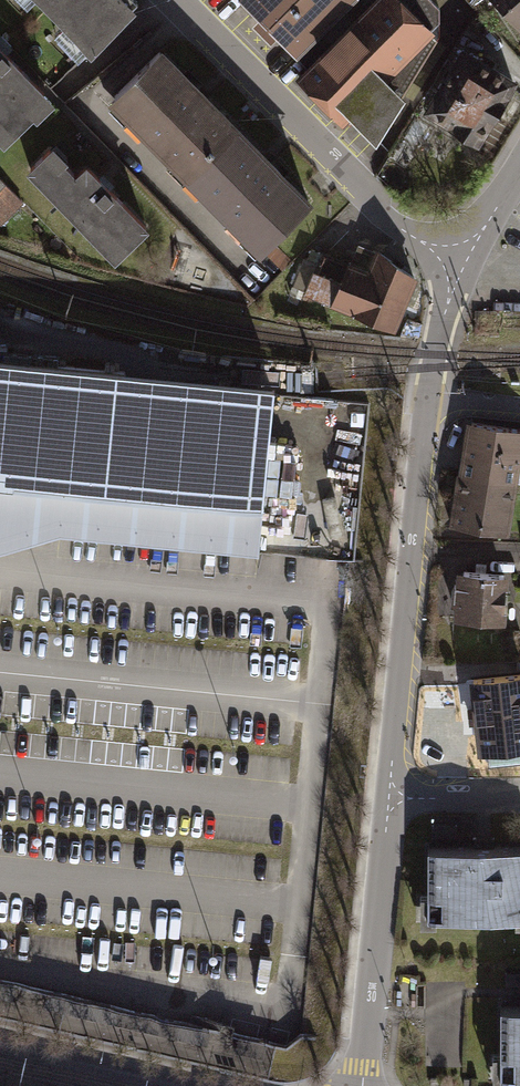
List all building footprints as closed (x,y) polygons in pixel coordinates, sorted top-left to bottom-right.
[(125,0),(41,0),(91,50),(134,8),(125,0)] [(310,73),(302,81),(346,126),(354,118),(378,143),(439,42),(432,35),(442,25),(441,11),(430,0),(239,0),(310,73)] [(519,29),(519,0),(493,0),(519,29)] [(0,46),(0,143),(4,146),(34,117),(37,121),(55,103),(0,46)] [(243,126),(164,48),(107,104),(186,183),(243,126)] [(517,86),(466,55),(430,115),(480,146),(517,86)] [(321,205),(243,126),(186,183),(264,261),(321,205)] [(68,161),(53,146),(28,171),(115,262),(150,229),(87,163),(75,173),(66,163),(68,161)] [(0,179),(0,227),(24,202),(0,179)] [(369,267),(305,242),(288,284),(391,326),(412,273),(378,245),(369,267)] [(0,358),(0,547),(59,530),(259,550),(273,395),(274,385),(0,358)] [(472,418),(465,456),(458,455),(455,474),(463,476),(509,484),(514,455),(519,456),(519,426),(472,418)] [(501,530),(509,484),(463,476),(459,499),(451,497),(447,520),(501,530)] [(498,569),(456,567),(453,617),(495,619),(498,569)] [(468,674),(471,704),(460,705),(461,717),(472,716),(475,746),(519,742),(519,669),(468,674)] [(431,850),(430,917),(519,918),(519,851),(431,850)] [(502,1006),(501,1073),(519,1073),(519,1006),(502,1006)]
